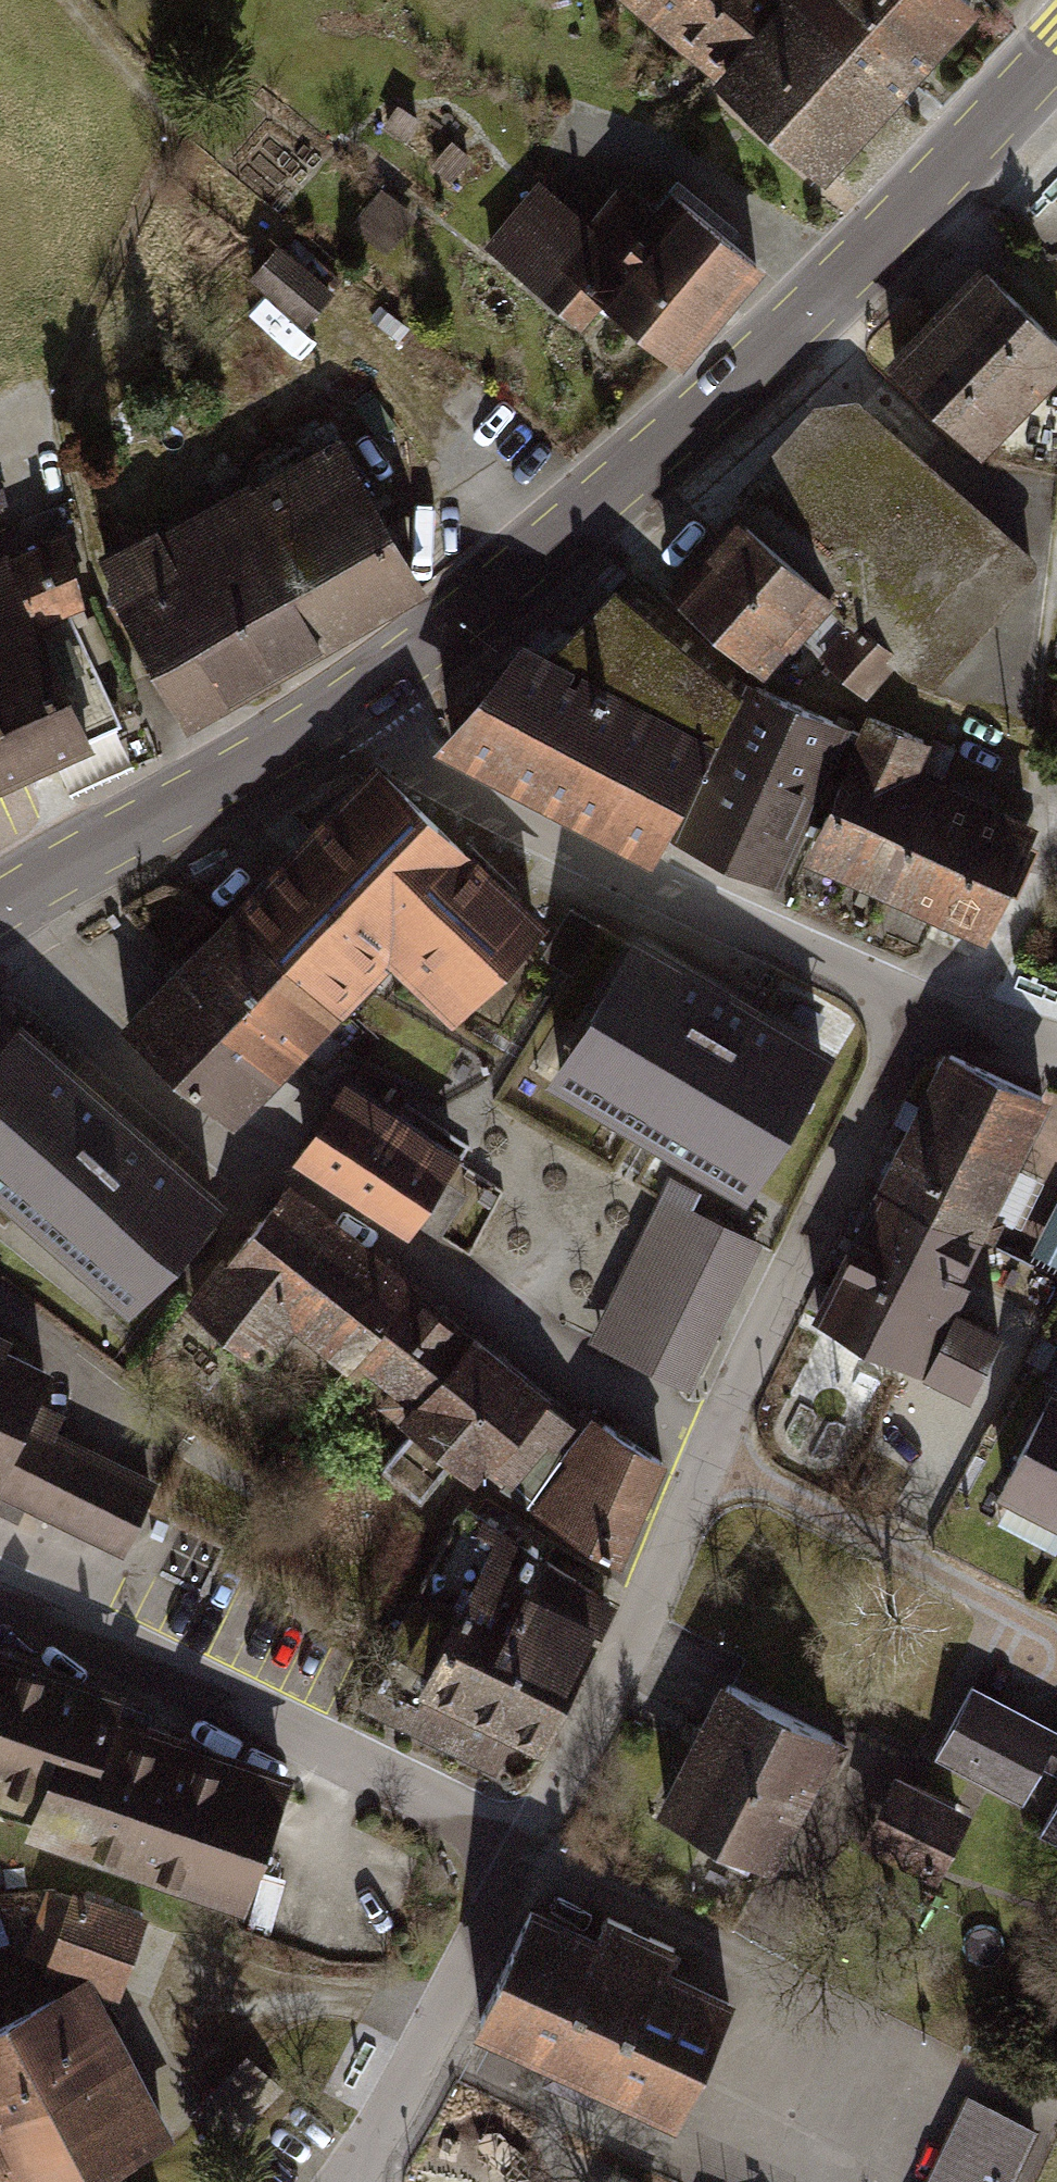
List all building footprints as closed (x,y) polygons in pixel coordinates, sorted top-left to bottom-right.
[(727,61),(756,27),(776,4),(771,0),(639,0),(668,25),(675,17),(726,62),(727,61)] [(756,27),(727,61),(739,71),(728,83),(823,166),(969,0),(803,0),(769,39),(756,27)] [(776,4),(756,27),(769,39),(803,0),(771,0),(776,4)] [(532,196),(490,246),(542,290),(563,265),(676,358),(756,263),(679,199),(654,229),(645,221),(620,250),(592,227),(582,238),(532,196)] [(253,276),(305,320),(329,292),(277,248),(253,276)] [(894,368),(971,442),(1019,392),(1027,400),(1037,389),(1029,381),(1056,352),(1056,341),(986,273),(894,368)] [(724,504),(737,516),(738,515),(752,527),(832,438),(888,431),(891,427),(857,397),(814,402),(724,504)] [(737,516),(672,588),(754,660),(757,658),(766,667),(799,629),(823,651),(822,653),(862,688),(891,652),(910,669),(933,677),(1028,570),(1030,566),(1030,562),(1028,558),(1026,554),(888,431),(832,438),(752,527),(738,515),(737,516)] [(148,638),(190,711),(302,649),(413,585),(335,446),(253,495),(253,493),(200,522),(209,539),(168,559),(169,562),(125,584),(118,588),(138,625),(132,628),(139,642),(148,638)] [(111,555),(119,572),(162,550),(154,533),(111,555)] [(121,722),(71,610),(83,604),(66,537),(36,549),(41,560),(0,578),(0,776),(121,722)] [(162,550),(119,572),(125,584),(169,562),(168,559),(162,550)] [(634,580),(549,670),(721,767),(758,688),(634,580)] [(861,734),(758,688),(721,767),(549,670),(520,655),(451,738),(655,846),(665,827),(774,877),(800,816),(815,783),(836,792),(861,734)] [(897,888),(940,790),(908,776),(924,740),(869,716),(861,734),(836,792),(815,783),(800,816),(820,825),(809,850),(897,888)] [(377,770),(296,854),(391,952),(453,1011),(534,928),(464,861),(468,857),(377,770)] [(940,790),(897,888),(984,927),(1027,829),(940,790)] [(370,974),(391,952),(296,854),(214,937),(256,977),(280,952),(330,999),(362,966),(370,974)] [(256,977),(214,937),(126,1027),(223,1112),(330,999),(280,952),(256,977)] [(634,946),(559,1072),(746,1183),(821,1057),(634,946)] [(24,1205),(105,1113),(107,1111),(18,1032),(0,1052),(0,1184),(24,1205)] [(883,1188),(974,1233),(1043,1097),(950,1054),(883,1188)] [(356,1113),(339,1102),(305,1153),(411,1223),(454,1159),(365,1100),(356,1113)] [(147,1150),(105,1113),(24,1205),(129,1298),(213,1204),(149,1148),(147,1150)] [(974,1233),(883,1188),(862,1230),(860,1230),(818,1315),(970,1390),(998,1333),(939,1304),(974,1233)] [(353,1358),(356,1349),(403,1286),(283,1190),(193,1305),(255,1355),(292,1309),(353,1358)] [(750,1240),(667,1200),(599,1340),(682,1380),(750,1240)] [(1037,1246),(1056,1256),(1056,1206),(1037,1246)] [(570,1425),(403,1286),(356,1349),(399,1383),(383,1404),(414,1428),(382,1465),(420,1496),(453,1457),(474,1474),(488,1458),(504,1471),(513,1472),(509,1490),(618,1560),(662,1461),(604,1423),(580,1460),(561,1444),(570,1425)] [(118,1543),(149,1479),(21,1416),(43,1371),(0,1350),(0,1485),(118,1543)] [(1053,1392),(1003,1487),(1056,1515),(1056,1394),(1053,1392)] [(465,1508),(440,1555),(581,1642),(604,1599),(541,1558),(552,1539),(489,1498),(476,1515),(465,1508)] [(415,1601),(386,1659),(514,1729),(542,1742),(589,1646),(581,1642),(440,1555),(415,1601)] [(44,1789),(32,1824),(241,1900),(283,1787),(195,1755),(198,1745),(110,1714),(114,1705),(73,1689),(71,1684),(29,1669),(26,1663),(0,1653),(0,1774),(44,1789)] [(495,1767),(514,1729),(386,1659),(364,1703),(495,1767)] [(697,1746),(665,1808),(768,1861),(770,1857),(777,1861),(788,1840),(781,1837),(815,1770),(830,1778),(846,1746),(831,1738),(832,1736),(729,1684),(705,1730),(697,1726),(689,1742),(697,1746)] [(967,1695),(936,1754),(1022,1800),(1041,1765),(1053,1741),(967,1695)] [(1053,1741),(1041,1765),(1056,1773),(1056,1735),(1053,1741)] [(887,1840),(932,1863),(957,1813),(912,1791),(887,1840)] [(1045,1823),(1056,1829),(1056,1802),(1045,1823)] [(56,1964),(118,1986),(141,1923),(54,1892),(32,1952),(57,1961),(56,1964)] [(529,1911),(479,2020),(678,2111),(728,2002),(662,1972),(673,1947),(607,1917),(595,1941),(529,1911)] [(85,1984),(0,2027),(0,2116),(35,2181),(66,2181),(162,2133),(85,1984)] [(1,2169),(8,2181),(35,2181),(0,2116),(0,2169),(1,2169)] [(937,2181),(1010,2181),(1028,2145),(968,2116),(937,2181)] [(117,2172),(103,2181),(125,2181),(117,2172)] [(612,2173),(608,2181),(631,2181),(612,2173)]
